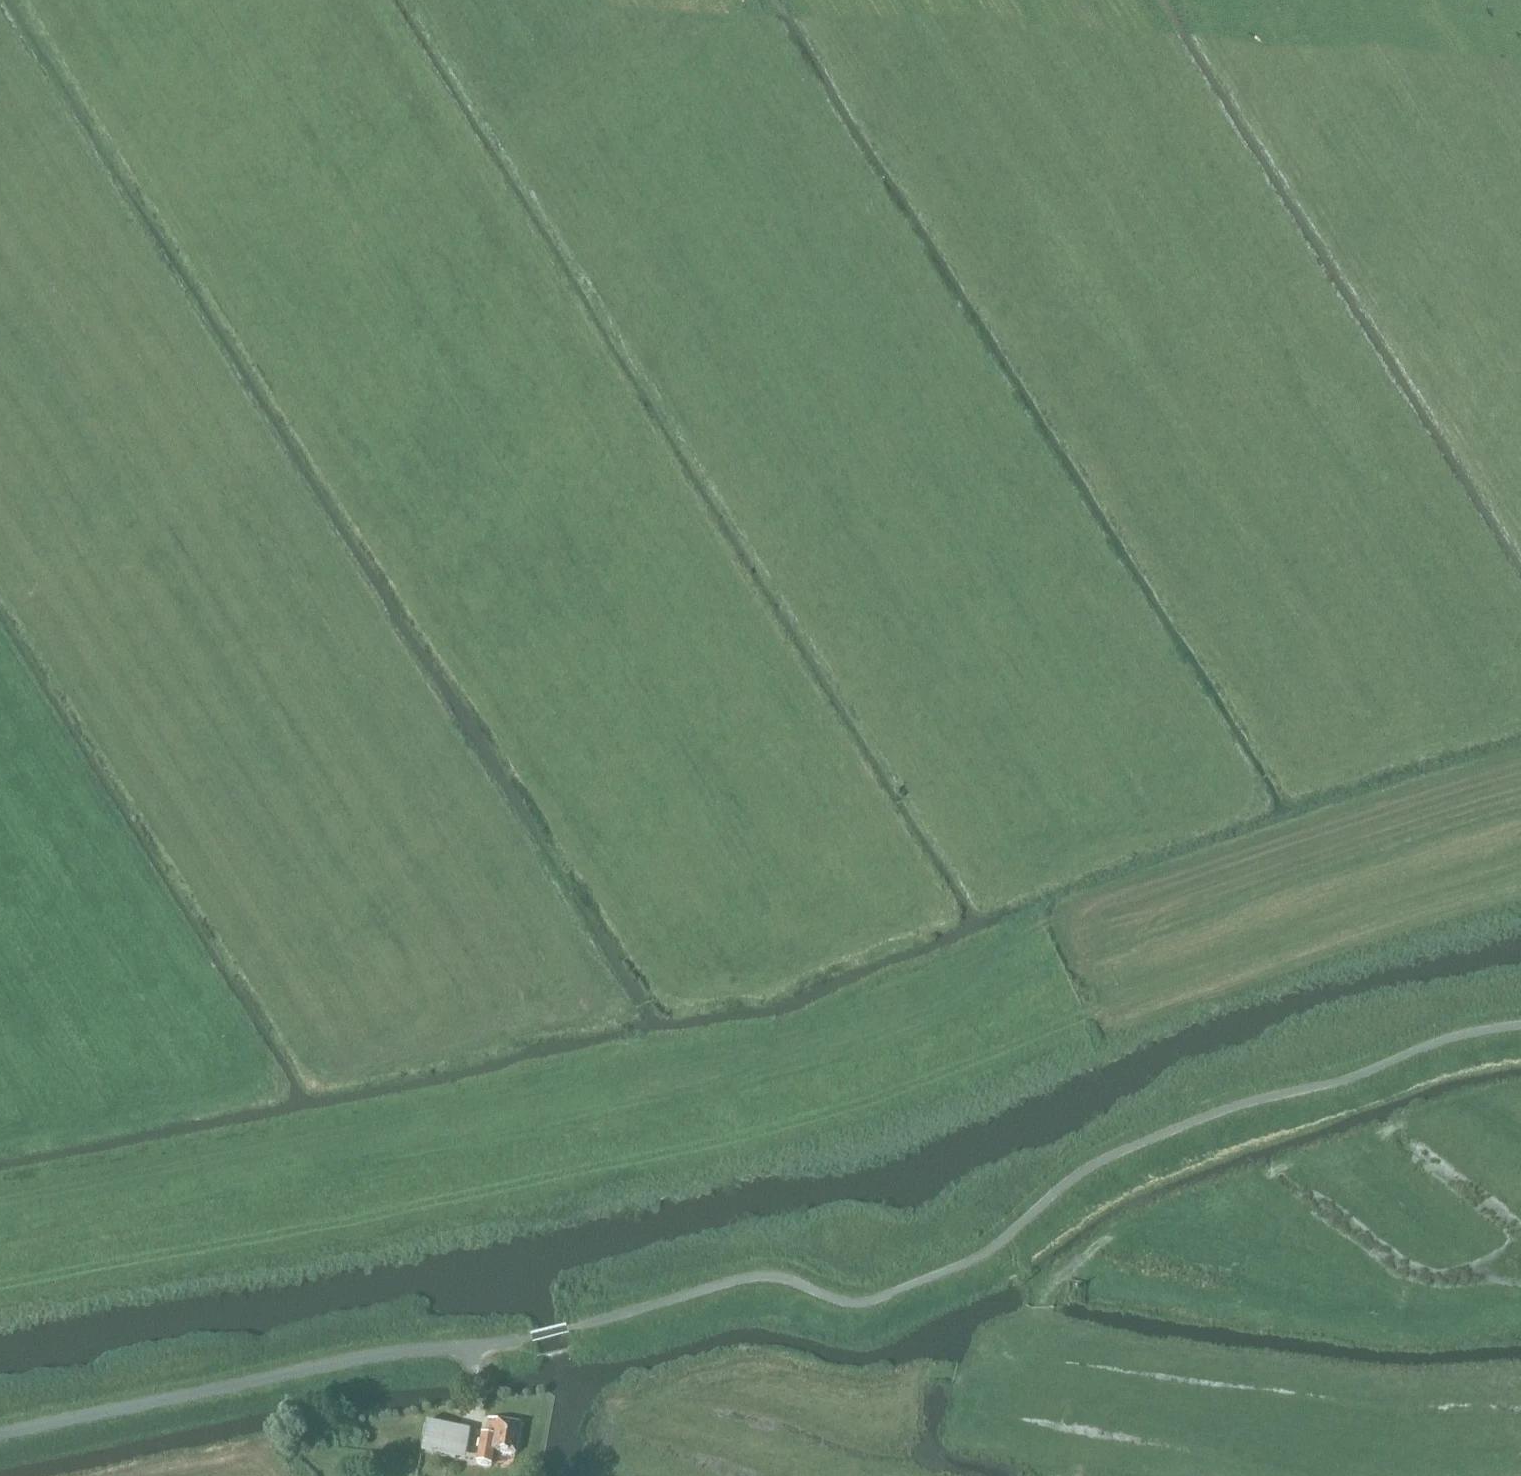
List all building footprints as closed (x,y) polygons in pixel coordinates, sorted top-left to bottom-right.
[(516,1454),(520,1424),(490,1420),(487,1434),(483,1433),(478,1461),(493,1464),(495,1451),(516,1454)] [(427,1423),(422,1452),(457,1457),(462,1428),(427,1423)]
